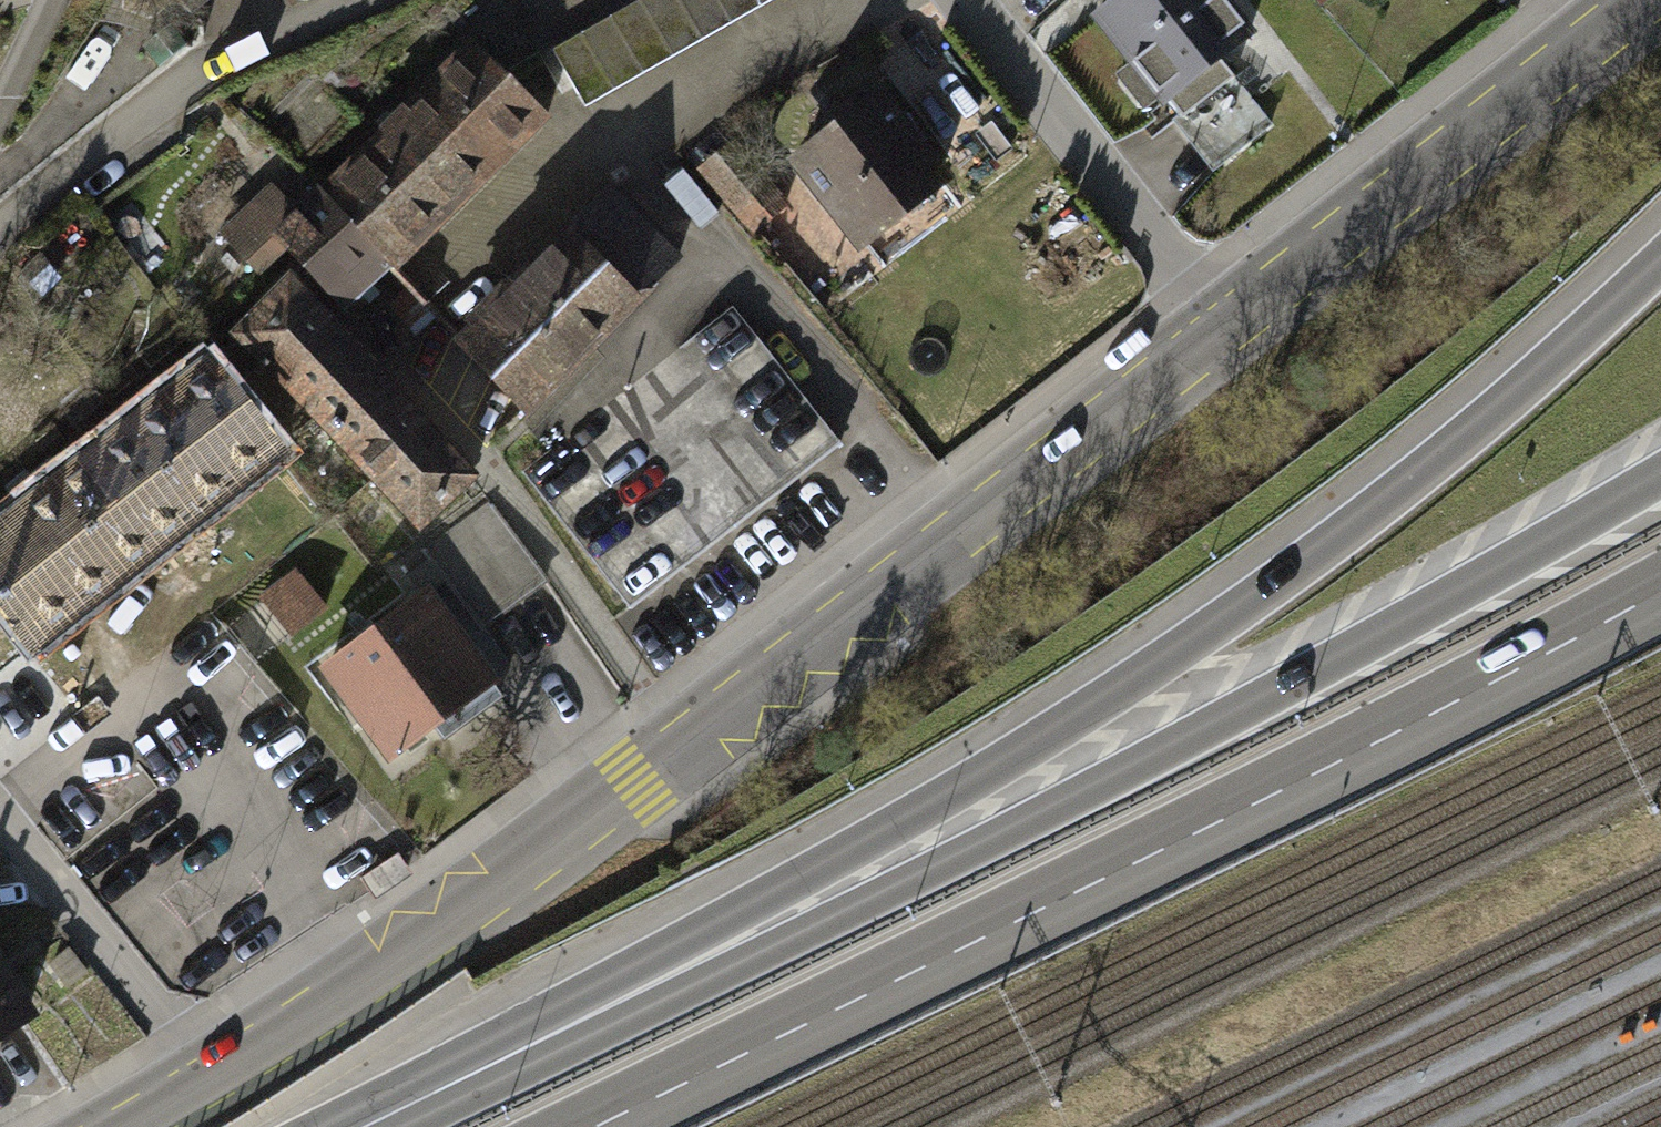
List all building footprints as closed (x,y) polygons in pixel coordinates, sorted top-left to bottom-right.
[(554,54),(584,111),(794,0),(657,0),(554,54)] [(1104,19),(1179,102),(1280,12),(1270,0),(1125,0),(1104,19)] [(286,231),(358,309),(387,282),(575,110),(504,32),(379,147),(286,231)] [(909,99),(804,175),(872,269),(977,192),(909,99)] [(472,310),(542,387),(686,258),(617,181),(472,310)] [(264,349),(427,529),(461,498),(491,471),(328,292),(264,349)] [(0,542),(0,624),(31,666),(296,468),(225,373),(163,420),(84,479),(18,528),(0,542)] [(462,599),(339,677),(399,771),(522,693),(462,599)] [(32,1009),(0,962),(0,1030),(32,1009)]
